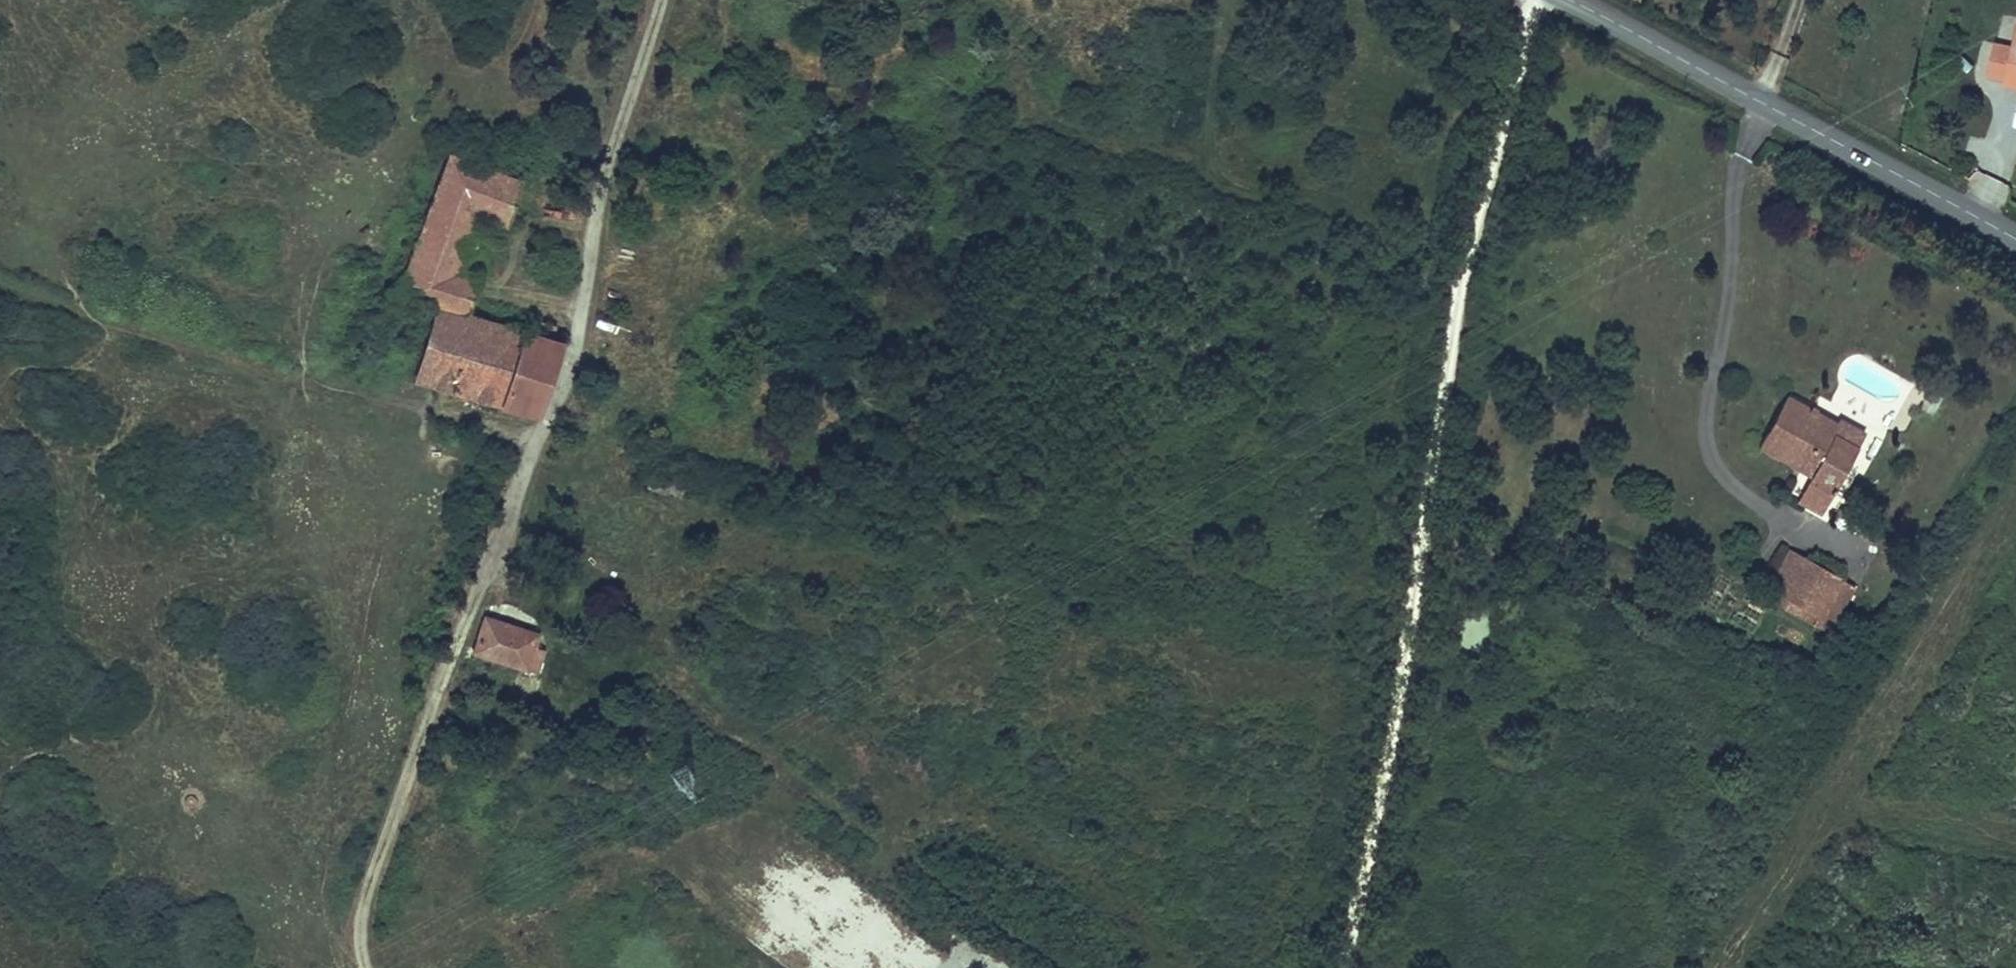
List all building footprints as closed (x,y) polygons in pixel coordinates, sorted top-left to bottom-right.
[(2015,86),(2015,23),(2010,47),(1995,43),(1987,80),(2015,86)] [(463,318),(475,280),(457,275),(474,221),(504,230),(518,184),(445,161),(401,304),(438,316),(417,383),(534,419),(557,347),(548,344),(534,340),(463,318)] [(548,344),(552,331),(538,327),(534,340),(548,344)] [(1839,416),(1794,391),(1764,447),(1840,489),(1865,443),(1834,426),(1839,416)] [(1777,590),(1810,609),(1834,570),(1801,550),(1777,590)] [(1852,581),(1834,570),(1810,609),(1802,622),(1821,633),(1852,581)] [(487,624),(479,656),(545,672),(549,657),(534,653),(539,637),(487,624)] [(687,757),(669,767),(679,786),(697,777),(687,757)]
